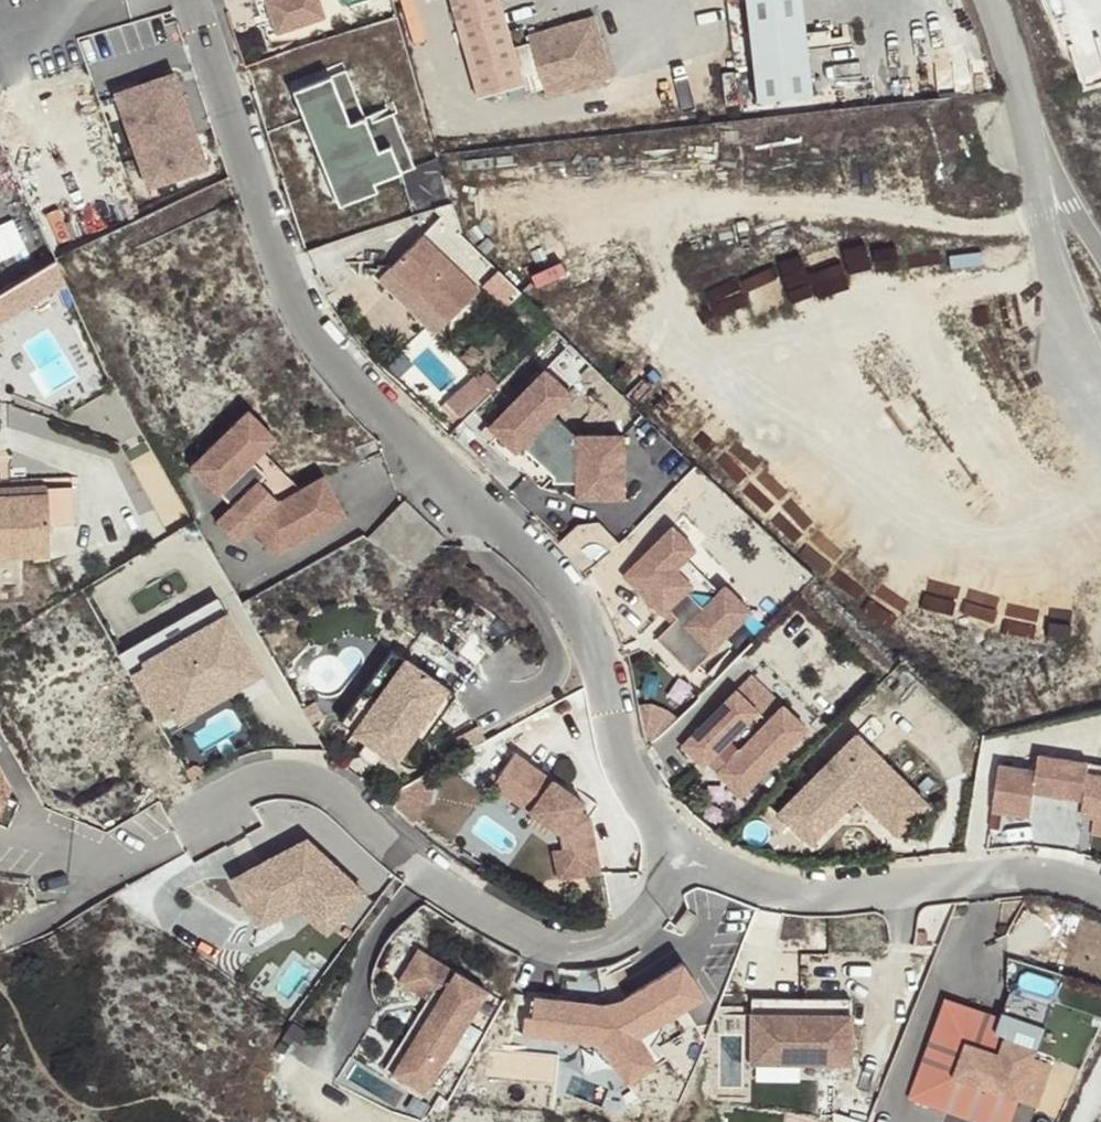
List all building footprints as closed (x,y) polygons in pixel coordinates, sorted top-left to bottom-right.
[(257,5),(266,1),(277,33),(324,17),(318,0),(255,0),(257,5)] [(478,97),(523,84),(513,49),(499,0),(450,0),(478,97)] [(758,101),(814,95),(805,0),(748,0),(758,101)] [(547,87),(549,93),(611,76),(594,16),(532,34),(535,43),(547,87)] [(535,43),(513,49),(523,84),(525,93),(547,87),(535,43)] [(175,64),(113,85),(149,190),(211,169),(175,64)] [(341,76),(288,95),(335,208),(374,195),(372,187),(404,177),(386,151),(374,155),(365,117),(341,76)] [(29,250),(15,219),(0,225),(0,263),(29,250)] [(448,323),(479,292),(423,236),(392,268),(448,323)] [(69,281),(55,260),(0,294),(0,324),(69,281)] [(503,300),(516,288),(498,270),(486,282),(503,300)] [(714,313),(748,304),(741,278),(707,287),(714,313)] [(465,417),(501,384),(486,367),(450,400),(465,417)] [(572,394),(545,369),(488,428),(515,453),(521,447),(552,477),(553,483),(575,483),(576,499),(624,499),(624,435),(577,435),(554,413),(572,394)] [(275,439),(248,412),(190,469),(217,496),(219,495),(232,508),(230,510),(250,529),(268,548),(274,542),(285,551),(345,516),(322,477),(300,490),(279,503),(259,482),(266,476),(252,462),(262,452),(275,439)] [(279,503),(300,490),(262,452),(252,462),(266,476),(259,482),(279,503)] [(51,556),(50,525),(74,523),(72,485),(48,485),(48,493),(0,495),(0,558),(51,556)] [(48,493),(48,485),(0,487),(0,495),(48,493)] [(407,580),(446,540),(404,500),(366,541),(407,580)] [(250,529),(230,510),(216,524),(236,543),(250,529)] [(560,544),(583,571),(618,541),(595,514),(560,544)] [(696,549),(673,526),(623,575),(664,615),(669,609),(677,618),(657,639),(674,655),(681,648),(698,665),(751,612),(725,586),(714,597),(697,579),(692,584),(676,568),(696,549)] [(130,669),(228,613),(219,599),(121,655),(130,669)] [(171,707),(254,659),(228,613),(130,669),(156,715),(171,707)] [(354,740),(402,664),(388,655),(340,731),(354,740)] [(180,722),(263,675),(254,659),(171,707),(180,722)] [(441,717),(454,696),(402,664),(354,740),(398,766),(415,738),(398,728),(402,720),(398,717),(410,697),(441,717)] [(768,721),(736,691),(683,747),(704,766),(715,755),(725,765),(718,773),(736,790),(744,783),(749,788),(806,729),(783,706),(768,721)] [(425,744),(441,717),(410,697),(398,717),(402,720),(398,728),(415,738),(425,744)] [(855,734),(778,814),(810,845),(857,797),(897,836),(927,804),(855,734)] [(521,754),(496,785),(563,837),(565,850),(567,869),(598,865),(593,820),(582,813),(569,802),(575,796),(521,754)] [(1040,757),(1037,773),(1000,766),(992,813),(1030,820),(1034,796),(1083,805),(1096,807),(1093,820),(1100,822),(1100,780),(1087,777),(1089,766),(1040,757)] [(9,796),(12,786),(0,764),(0,816),(9,796)] [(1087,777),(1100,780),(1100,768),(1089,766),(1087,777)] [(0,816),(0,823),(10,827),(21,800),(9,796),(0,816)] [(569,802),(582,813),(588,806),(575,796),(569,802)] [(1093,820),(1096,807),(1083,805),(1081,818),(1093,820)] [(303,842),(223,882),(262,929),(299,914),(326,938),(370,899),(303,842)] [(565,850),(554,851),(557,881),(599,876),(598,865),(567,869),(565,850)] [(685,934),(698,917),(688,910),(676,926),(685,934)] [(454,969),(416,948),(401,976),(439,997),(454,969)] [(702,996),(681,964),(621,1003),(603,1007),(535,1000),(530,1038),(599,1045),(624,1086),(654,1067),(646,1054),(636,1039),(665,1019),(702,996)] [(487,988),(454,969),(439,997),(395,1075),(428,1093),(487,988)] [(751,1014),(851,1014),(851,998),(751,998),(751,1014)] [(909,1100),(968,1121),(1011,1121),(1037,1054),(994,1038),(1001,1022),(946,1001),(909,1100)] [(751,1014),(751,1064),(851,1063),(851,1014),(751,1014)] [(636,1039),(646,1054),(648,1051),(650,1048),(653,1043),(657,1037),(660,1030),(663,1026),(663,1024),(665,1021),(665,1019),(636,1039)]
